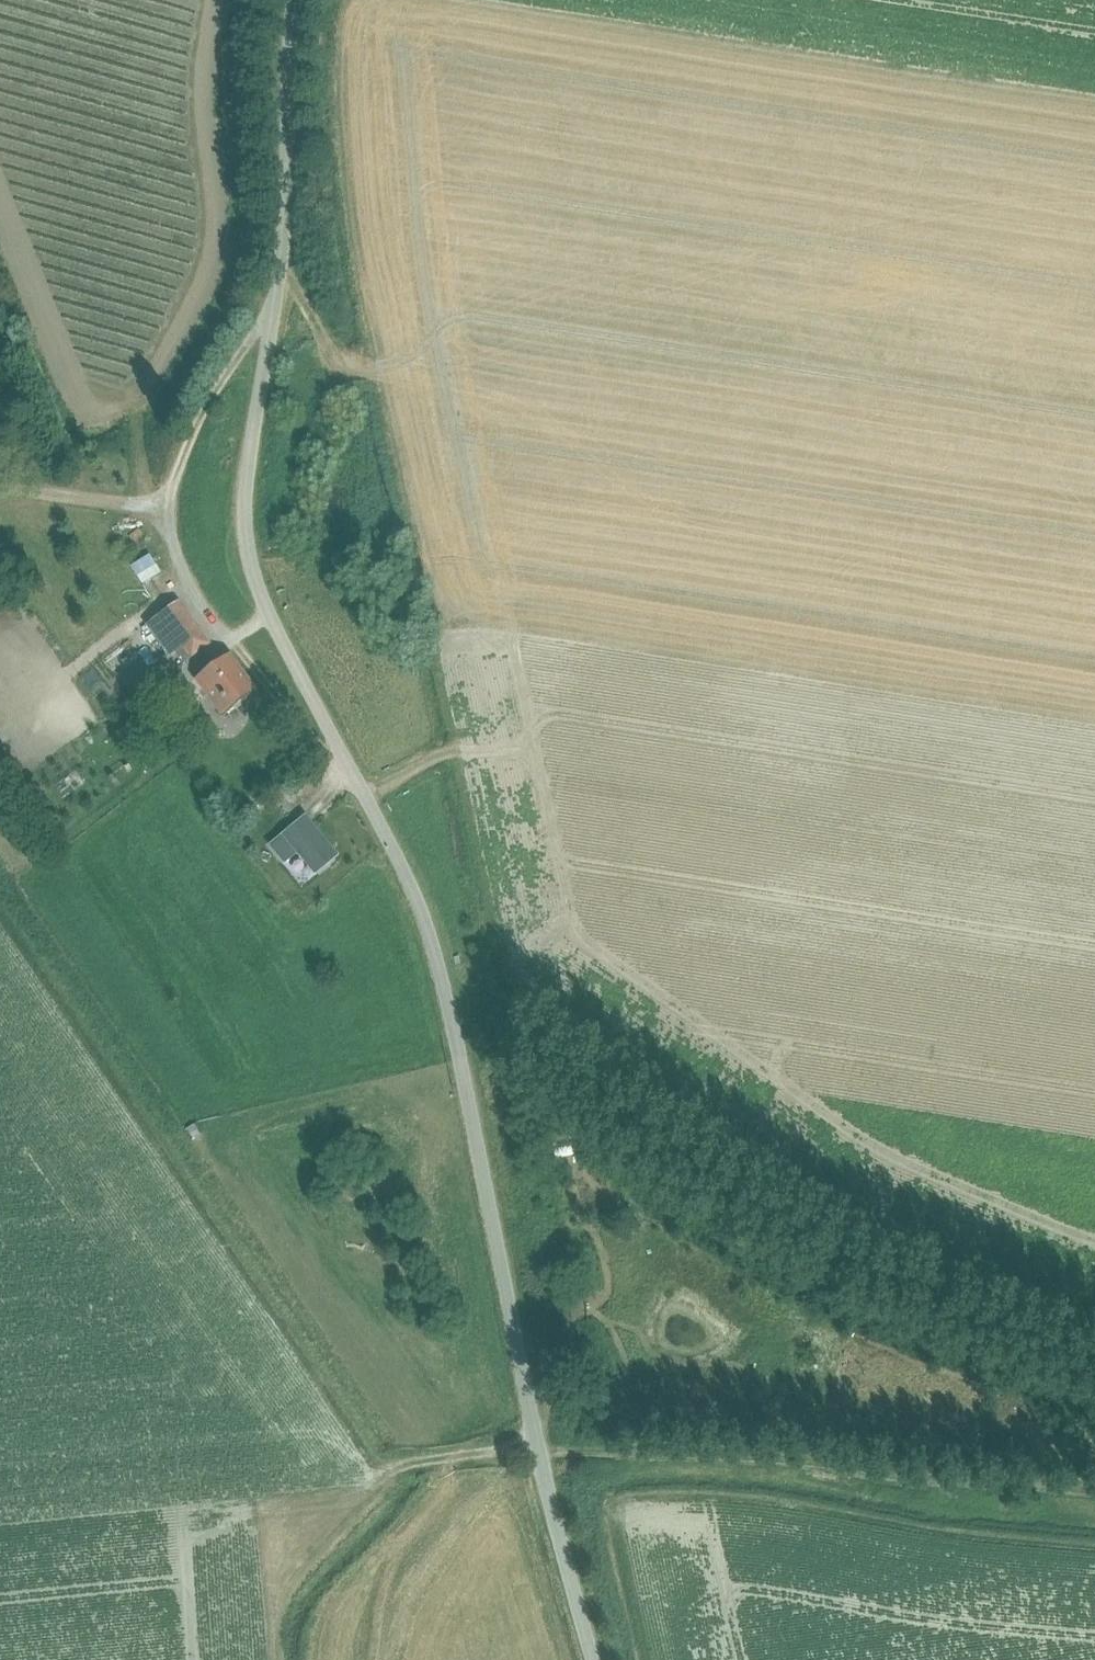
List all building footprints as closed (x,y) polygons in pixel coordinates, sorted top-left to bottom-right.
[(177,601),(147,623),(170,654),(183,644),(191,655),(208,643),(177,601)] [(227,656),(198,678),(225,714),(254,692),(227,656)] [(305,818),(271,845),(284,861),(297,851),(315,872),(336,855),(305,818)]
